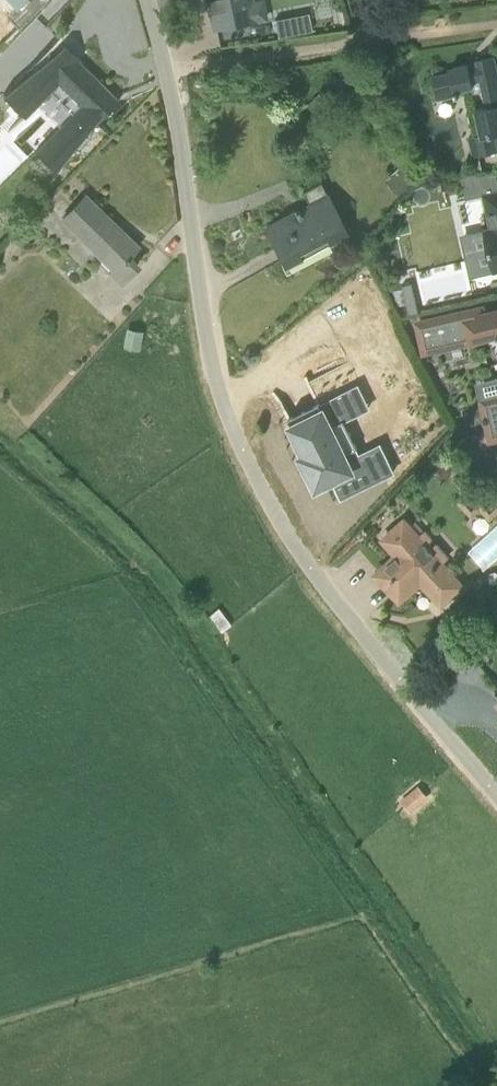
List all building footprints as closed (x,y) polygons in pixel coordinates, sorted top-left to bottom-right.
[(19,1),(6,14),(19,27),(46,0),(18,0),(19,1)] [(216,28),(266,18),(263,0),(252,2),(252,0),(210,0),(216,28)] [(313,30),(309,13),(275,19),(278,36),(313,30)] [(496,151),(496,65),(495,55),(477,59),(477,61),(450,67),(451,71),(433,75),(439,99),(455,95),(457,96),(460,96),(459,89),(473,86),(474,93),(484,90),(487,106),(476,109),(482,134),(470,137),(475,156),(496,151)] [(119,123),(119,70),(48,70),(48,123),(119,123)] [(417,181),(402,164),(386,179),(400,196),(417,181)] [(289,269),(284,258),(326,238),(330,244),(348,235),(321,182),(303,191),(312,209),(301,214),(298,209),(295,210),(296,211),(266,226),(288,269),(289,269)] [(485,194),(492,228),(486,229),(496,269),(496,191),(485,194)] [(101,211),(85,196),(63,218),(113,267),(109,272),(121,283),(137,265),(128,256),(138,246),(122,231),(119,233),(99,213),(101,211)] [(419,312),(413,283),(403,285),(409,314),(419,312)] [(480,316),(479,310),(418,323),(424,355),(471,345),(470,340),(496,334),(496,312),(480,316)] [(496,437),(496,394),(482,398),(491,438),(496,437)] [(308,466),(318,487),(334,479),(343,497),(394,472),(381,444),(360,455),(357,449),(358,448),(344,420),(332,426),(320,402),(289,418),(311,464),(308,466)] [(493,500),(480,512),(489,521),(496,514),(496,504),(493,500)] [(405,520),(384,538),(399,555),(379,573),(401,597),(421,580),(443,605),(464,586),(429,546),(434,541),(426,531),(420,536),(405,520)] [(223,631),(232,624),(219,608),(211,615),(223,631)] [(412,812),(422,803),(429,797),(419,785),(402,800),(412,812)]
